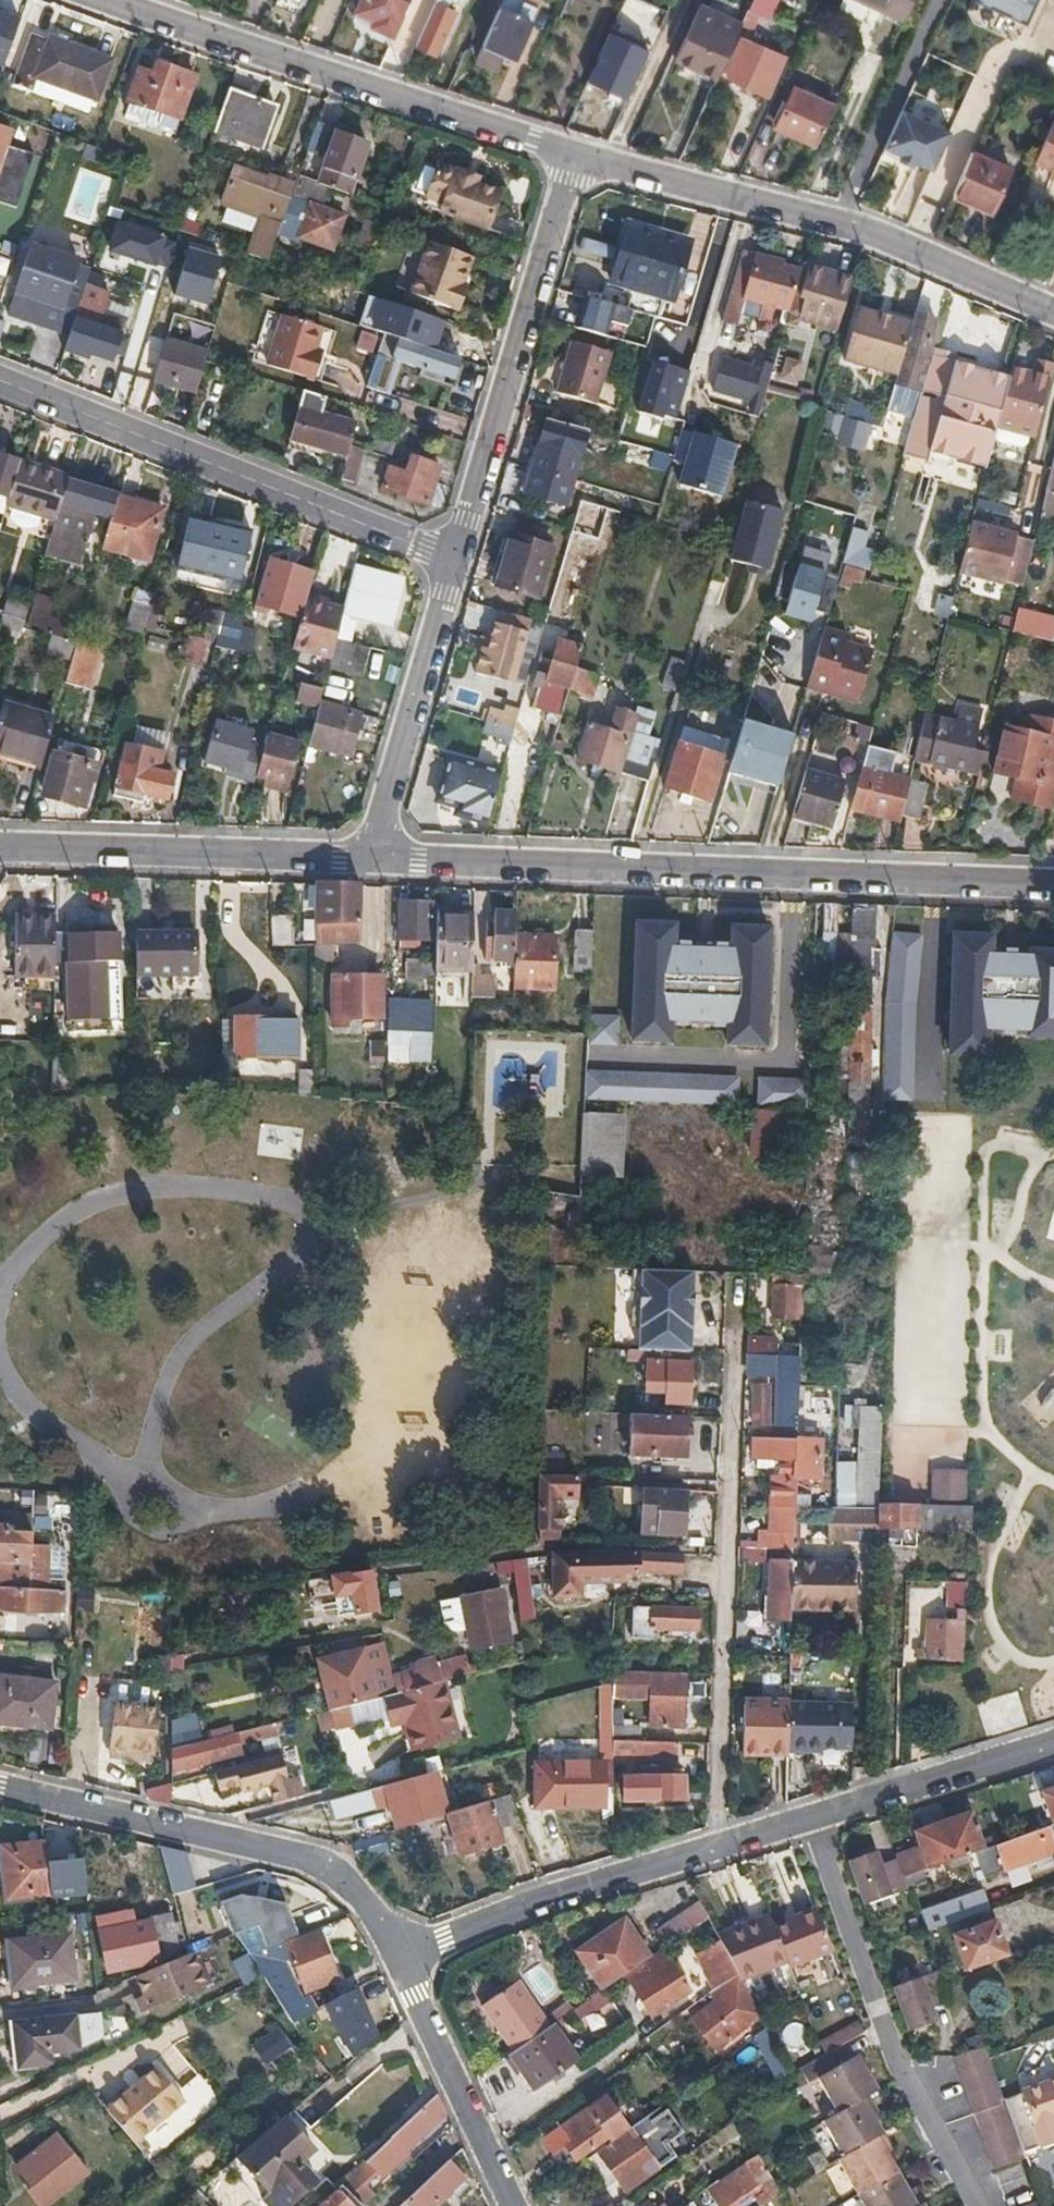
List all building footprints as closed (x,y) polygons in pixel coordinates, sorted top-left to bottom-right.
[(276,5),(295,14),(302,0),(278,0),(276,5)] [(349,7),(378,21),(375,28),(393,37),(410,0),(352,0),(349,7)] [(416,46),(436,55),(455,14),(445,10),(450,0),(437,0),(416,46)] [(748,10),(765,19),(774,0),(753,0),(748,10)] [(905,21),(914,0),(859,0),(905,21)] [(1027,24),(1038,0),(975,0),(1027,24)] [(675,59),(717,78),(743,21),(701,2),(675,59)] [(500,10),(478,61),(498,70),(505,54),(516,59),(538,11),(524,5),(518,19),(500,10)] [(3,68),(21,21),(0,13),(0,67),(3,68)] [(34,47),(20,88),(29,92),(34,78),(98,102),(114,60),(50,37),(45,50),(34,47)] [(724,75),(769,95),(777,76),(785,59),(741,38),(724,75)] [(607,40),(587,81),(627,99),(628,99),(650,52),(625,40),(622,47),(607,40)] [(140,70),(128,103),(178,121),(194,79),(158,65),(154,75),(140,70)] [(779,128),(819,146),(836,109),(795,91),(779,128)] [(278,110),(229,93),(216,130),(265,147),(278,110)] [(597,126),(611,132),(623,100),(609,94),(597,126)] [(951,132),(902,110),(885,147),(902,155),(901,156),(917,163),(918,162),(934,169),(951,132)] [(1036,161),(1053,169),(1053,121),(1036,161)] [(18,208),(36,154),(10,145),(15,130),(0,125),(0,202),(18,208)] [(319,184),(349,195),(367,145),(349,139),(352,130),(340,126),(319,184)] [(327,131),(317,127),(306,157),(316,160),(327,131)] [(973,152),(953,196),(992,214),(1011,170),(973,152)] [(437,165),(423,207),(487,230),(500,193),(476,185),(463,180),(466,173),(455,169),(454,171),(437,165)] [(479,177),(466,173),(463,180),(476,185),(479,177)] [(263,218),(250,254),(269,261),(291,198),(294,192),(273,184),(270,191),(232,178),(223,204),(263,218)] [(293,199),(280,237),(300,244),(302,239),(332,249),(344,217),(293,199)] [(170,231),(123,216),(113,246),(160,261),(161,260),(170,262),(178,236),(170,234),(170,231)] [(629,224),(612,282),(673,300),(691,242),(629,224)] [(464,284),(474,257),(426,240),(408,291),(461,309),(469,285),(464,284)] [(31,248),(11,309),(72,329),(73,327),(82,298),(88,280),(91,272),(78,268),(80,264),(31,248)] [(188,248),(175,295),(207,304),(220,257),(188,248)] [(789,313),(801,273),(775,265),(777,261),(741,250),(727,295),(731,296),(723,322),(738,326),(740,320),(745,300),(758,304),(752,324),(765,328),(771,308),(789,313)] [(852,280),(804,265),(801,273),(789,313),(787,322),(795,324),(797,320),(837,332),(852,280)] [(109,288),(88,280),(82,298),(73,327),(72,329),(70,337),(65,352),(90,360),(91,355),(93,349),(116,356),(132,305),(114,298),(111,307),(104,304),(109,288)] [(587,296),(577,328),(607,335),(611,319),(629,325),(634,309),(587,296)] [(745,300),(740,320),(752,324),(758,304),(745,300)] [(223,303),(216,327),(269,342),(276,319),(254,312),(223,303)] [(907,344),(913,324),(860,309),(845,361),(898,376),(899,371),(907,344)] [(931,317),(916,313),(913,324),(907,344),(899,371),(898,376),(897,380),(923,388),(935,347),(942,323),(930,319),(931,317)] [(376,331),(385,333),(397,337),(403,322),(382,314),(376,331)] [(447,354),(456,326),(421,314),(417,327),(403,322),(397,337),(447,354)] [(354,349),(378,357),(385,333),(376,331),(362,326),(354,349)] [(378,357),(370,377),(390,384),(398,360),(421,368),(419,374),(444,382),(446,376),(454,379),(460,359),(447,354),(397,337),(385,333),(378,357)] [(31,353),(53,362),(61,343),(39,334),(31,353)] [(612,352),(573,341),(558,392),(597,403),(612,352)] [(157,380),(198,392),(207,361),(209,353),(168,342),(157,380)] [(655,343),(650,361),(691,373),(694,364),(696,355),(655,343)] [(961,347),(956,346),(954,353),(923,460),(928,461),(957,362),(961,347)] [(954,353),(935,347),(923,388),(915,418),(904,455),(923,460),(954,353)] [(93,349),(91,355),(114,362),(116,356),(93,349)] [(749,413),(759,416),(765,397),(766,392),(774,366),(756,360),(754,367),(724,358),(714,390),(752,401),(749,413)] [(650,361),(635,410),(684,426),(686,419),(678,417),(691,373),(650,361)] [(1030,374),(1010,369),(1008,376),(996,424),(995,429),(1027,437),(1032,438),(1050,366),(1033,361),(1030,374)] [(978,368),(957,362),(928,461),(942,465),(955,414),(996,424),(1008,376),(986,370),(984,379),(976,376),(978,368)] [(986,370),(978,368),(976,376),(984,379),(986,370)] [(923,388),(897,380),(888,410),(915,418),(923,388)] [(290,438),(348,455),(351,445),(357,424),(314,412),(319,396),(304,392),(290,438)] [(798,401),(766,392),(765,397),(796,407),(798,401)] [(836,412),(827,439),(866,451),(875,424),(836,412)] [(955,414),(942,465),(950,467),(952,458),(955,457),(986,466),(993,437),(995,429),(996,424),(955,414)] [(1027,437),(995,429),(993,437),(996,443),(1019,449),(1025,445),(1027,437)] [(683,430),(673,461),(686,465),(680,484),(722,497),(738,445),(696,432),(696,434),(683,430)] [(397,439),(380,433),(375,450),(392,455),(397,439)] [(348,455),(341,478),(356,482),(365,449),(351,445),(348,455)] [(543,445),(529,493),(565,504),(579,456),(543,445)] [(1045,491),(1053,493),(1053,453),(1045,491)] [(9,499),(20,462),(0,456),(0,496),(9,499)] [(392,469),(386,488),(428,503),(440,467),(414,458),(408,475),(392,469)] [(69,477),(20,462),(9,499),(7,506),(56,521),(68,480),(69,477)] [(112,493),(68,480),(56,521),(50,539),(48,548),(85,560),(98,515),(105,517),(112,493)] [(1036,517),(1044,489),(1028,485),(1020,513),(1036,517)] [(119,495),(112,493),(105,517),(112,519),(118,498),(119,495)] [(163,511),(118,498),(112,519),(104,548),(150,560),(163,511)] [(582,500),(579,510),(599,516),(602,506),(582,500)] [(744,506),(726,565),(762,576),(780,518),(744,506)] [(193,519),(180,569),(238,583),(251,533),(193,519)] [(824,528),(812,570),(839,577),(843,565),(844,563),(851,536),(824,528)] [(853,528),(851,536),(844,563),(869,569),(871,562),(865,560),(873,534),(853,528)] [(971,528),(960,572),(1023,587),(1033,543),(971,528)] [(513,534),(498,585),(540,597),(555,546),(513,534)] [(270,560),(256,605),(301,618),(314,573),(270,560)] [(784,562),(774,599),(829,615),(837,586),(839,577),(812,570),(784,562)] [(839,577),(837,586),(860,592),(866,572),(843,565),(839,577)] [(398,582),(355,570),(345,609),(388,619),(398,582)] [(3,615),(5,616),(25,622),(31,604),(8,597),(3,615)] [(125,629),(146,634),(154,603),(132,598),(125,629)] [(344,609),(308,599),(294,649),(331,660),(337,638),(344,611),(344,609)] [(484,646),(476,672),(514,683),(533,619),(500,609),(489,648),(484,646)] [(205,639),(217,641),(223,614),(208,610),(200,638),(205,639)] [(337,638),(352,641),(359,615),(344,611),(337,638)] [(217,641),(216,646),(237,651),(237,650),(243,625),(244,618),(223,614),(217,641)] [(18,647),(23,628),(25,622),(5,616),(0,633),(0,642),(18,647)] [(1012,631),(1053,640),(1053,625),(1016,616),(1012,631)] [(44,633),(52,635),(75,641),(79,626),(47,618),(44,633)] [(243,625),(237,650),(250,653),(256,629),(243,625)] [(48,652),(73,659),(77,642),(75,641),(52,635),(48,652)] [(200,638),(188,636),(183,659),(199,662),(205,639),(200,638)] [(362,672),(369,646),(352,641),(337,638),(331,660),(330,664),(362,672)] [(73,659),(66,681),(92,687),(104,645),(78,639),(77,642),(73,659)] [(543,720),(559,725),(568,693),(576,667),(581,649),(560,643),(549,681),(543,679),(535,705),(546,709),(543,720)] [(847,643),(833,693),(874,704),(885,662),(874,659),(877,651),(847,643)] [(664,687),(677,691),(687,662),(674,657),(664,687)] [(576,667),(568,693),(591,700),(599,674),(576,667)] [(319,708),(320,703),(324,689),(302,684),(297,701),(319,708)] [(319,708),(309,745),(349,756),(360,714),(320,703),(319,708)] [(489,703),(479,734),(523,748),(533,717),(489,703)] [(42,765),(55,718),(5,704),(0,723),(0,753),(42,765)] [(574,759),(651,782),(663,739),(632,730),(637,713),(619,707),(618,707),(611,730),(585,722),(574,759)] [(925,715),(915,756),(932,760),(935,745),(974,755),(980,728),(925,715)] [(1053,808),(1053,721),(1040,717),(1037,734),(1008,728),(998,771),(1020,776),(1015,798),(1053,808)] [(237,778),(254,783),(256,778),(268,738),(251,733),(252,729),(218,718),(205,762),(238,773),(237,778)] [(745,718),(729,773),(778,788),(794,733),(745,718)] [(142,720),(135,747),(162,754),(169,728),(142,720)] [(687,726),(669,788),(709,800),(728,739),(687,726)] [(268,738),(256,778),(266,781),(286,786),(299,742),(269,734),(268,738)] [(554,739),(551,750),(561,753),(564,743),(554,739)] [(127,744),(115,796),(143,804),(145,793),(167,799),(172,777),(158,773),(162,754),(135,747),(127,744)] [(869,745),(851,811),(899,823),(901,814),(910,778),(910,777),(915,756),(897,752),(869,745)] [(53,757),(43,793),(84,804),(91,781),(92,780),(96,768),(53,757)] [(456,759),(451,758),(446,775),(451,777),(456,759)] [(502,772),(456,759),(451,777),(446,775),(439,800),(468,808),(465,816),(487,822),(501,776),(502,772)] [(807,771),(793,816),(833,828),(847,783),(807,771)] [(910,778),(901,814),(918,818),(927,783),(910,778)] [(286,786),(266,781),(264,790),(283,795),(286,786)] [(356,886),(313,884),(312,943),(333,944),(356,944),(356,886)] [(854,903),(824,902),(823,960),(852,962),(854,903)] [(429,903),(398,903),(396,947),(398,947),(417,947),(417,942),(429,942),(429,903)] [(872,904),(854,903),(852,962),(851,975),(850,1030),(847,1114),(847,1130),(867,1131),(869,1064),(877,1064),(877,1049),(869,1049),(871,977),(879,977),(880,949),(870,949),(872,904)] [(512,934),(513,911),(493,911),(493,931),(485,931),(484,948),(491,948),(491,960),(511,961),(512,934)] [(51,975),(52,915),(13,914),(12,974),(51,975)] [(290,914),(267,914),(266,943),(289,943),(290,914)] [(471,915),(433,915),(433,962),(433,970),(470,971),(471,915)] [(602,1068),(652,1070),(665,1070),(666,1047),(670,926),(607,925),(602,1068)] [(193,932),(134,931),(133,972),(193,973),(193,932)] [(589,974),(590,933),(573,933),(572,974),(589,974)] [(554,935),(512,934),(511,961),(511,986),(552,988),(554,935)] [(941,943),(891,942),(890,990),(941,991),(941,943)] [(333,944),(312,943),(312,959),(334,959),(333,944)] [(981,980),(1000,981),(1001,952),(983,951),(981,980)] [(118,995),(117,959),(66,960),(67,1015),(105,1014),(105,995),(118,995)] [(852,962),(823,960),(822,974),(851,975),(852,962)] [(433,962),(408,961),(407,983),(420,984),(420,980),(432,981),(433,970),(433,962)] [(378,1019),(378,975),(339,975),(338,993),(330,993),(330,1022),(346,1023),(346,1018),(378,1019)] [(483,975),(470,975),(470,997),(491,998),(491,983),(483,983),(483,975)] [(1001,1005),(1002,987),(989,987),(989,1004),(1001,1005)] [(428,1001),(387,1001),(387,1047),(408,1048),(408,1062),(428,1063),(428,1001)] [(221,1053),(235,1053),(235,1016),(220,1016),(221,1053)] [(235,1016),(235,1053),(294,1053),(293,1016),(235,1016)] [(837,1114),(847,1114),(850,1030),(839,1031),(837,1114)] [(384,1060),(384,1039),(372,1038),(371,1060),(384,1060)] [(793,1091),(793,1051),(793,1044),(755,1042),(755,1050),(754,1090),(793,1091)] [(64,1045),(49,1045),(48,1074),(64,1075),(64,1045)] [(298,1072),(298,1095),(309,1096),(309,1073),(298,1072)] [(584,1087),(580,1194),(603,1195),(606,1088),(584,1087)] [(754,1155),(792,1155),(792,1108),(754,1107),(754,1155)] [(845,1130),(847,1130),(847,1114),(837,1114),(813,1113),(813,1129),(845,1130)] [(299,1159),(303,1128),(261,1123),(257,1154),(299,1159)] [(841,1244),(845,1130),(813,1129),(809,1237),(809,1242),(841,1244)] [(577,1265),(580,1194),(542,1192),(538,1263),(577,1265)] [(809,1242),(807,1289),(806,1322),(816,1321),(815,1303),(838,1303),(841,1244),(809,1242)] [(606,1257),(606,1266),(632,1267),(640,1268),(644,1268),(644,1258),(606,1257)] [(640,1268),(632,1267),(631,1285),(640,1290),(639,1303),(631,1307),(630,1325),(638,1325),(637,1349),(643,1349),(649,1349),(669,1350),(673,1350),(682,1351),(690,1351),(693,1270),(644,1268),(640,1268)] [(797,1274),(779,1273),(779,1284),(772,1283),(771,1316),(795,1317),(797,1274)] [(744,1348),(744,1354),(749,1354),(799,1357),(800,1339),(777,1337),(777,1332),(745,1332),(744,1348)] [(637,1349),(623,1348),(623,1359),(642,1359),(643,1349),(637,1349)] [(649,1349),(643,1349),(642,1359),(669,1361),(669,1350),(649,1349)] [(669,1361),(642,1359),(642,1383),(663,1384),(663,1404),(686,1405),(688,1362),(681,1361),(682,1351),(673,1350),(669,1350),(669,1361)] [(799,1357),(749,1354),(749,1370),(776,1371),(774,1406),(769,1406),(769,1383),(753,1383),(751,1422),(767,1422),(768,1412),(774,1413),(774,1423),(796,1424),(797,1412),(798,1383),(799,1357)] [(1053,1420),(1053,1370),(1025,1399),(1050,1424),(1053,1420)] [(877,1497),(880,1404),(845,1403),(844,1416),(859,1417),(857,1496),(877,1497)] [(685,1416),(624,1413),(622,1455),(684,1457),(685,1416)] [(773,1438),(796,1438),(796,1424),(774,1423),(773,1438)] [(757,1531),(756,1546),(767,1546),(791,1547),(791,1516),(792,1501),(796,1438),(773,1438),(752,1437),(751,1456),(755,1457),(780,1458),(779,1477),(771,1476),(769,1531),(757,1531)] [(836,1455),(835,1497),(851,1498),(853,1457),(836,1455)] [(771,1464),(771,1476),(779,1477),(780,1458),(755,1457),(755,1464),(771,1464)] [(966,1500),(967,1468),(931,1467),(930,1499),(966,1500)] [(558,1476),(538,1475),(538,1541),(557,1542),(558,1476)] [(684,1491),(642,1490),(640,1515),(658,1516),(657,1536),(682,1538),(684,1491)] [(876,1536),(876,1543),(913,1546),(914,1529),(933,1531),(934,1506),(877,1501),(877,1503),(876,1536)] [(825,1535),(876,1536),(877,1503),(857,1503),(835,1502),(826,1502),(825,1535)] [(934,1506),(933,1531),(967,1533),(969,1509),(934,1506)] [(30,1511),(3,1511),(3,1524),(0,1524),(0,1582),(28,1583),(29,1544),(30,1511)] [(658,1516),(640,1515),(639,1536),(657,1536),(658,1516)] [(61,1610),(61,1586),(46,1585),(47,1545),(29,1544),(28,1583),(0,1582),(0,1607),(61,1610)] [(756,1546),(749,1546),(749,1560),(767,1560),(767,1546),(756,1546)] [(763,1617),(789,1617),(789,1606),(790,1557),(791,1547),(767,1546),(767,1560),(771,1560),(771,1593),(763,1593),(763,1617)] [(678,1573),(679,1554),(639,1552),(630,1552),(552,1556),(550,1597),(576,1597),(577,1585),(619,1586),(620,1579),(636,1580),(636,1571),(678,1573)] [(790,1557),(789,1606),(854,1607),(855,1558),(790,1557)] [(375,1606),(369,1567),(365,1568),(329,1574),(330,1576),(292,1581),(294,1598),(333,1591),(336,1613),(375,1606)] [(514,1580),(518,1618),(533,1616),(529,1579),(514,1580)] [(295,1604),(294,1598),(292,1581),(281,1583),(283,1605),(295,1604)] [(461,1649),(507,1640),(498,1590),(451,1597),(461,1649)] [(956,1609),(963,1610),(964,1592),(949,1590),(948,1608),(956,1609)] [(646,1628),(694,1630),(695,1608),(627,1604),(626,1634),(646,1635),(646,1628)] [(918,1657),(960,1660),(963,1610),(956,1609),(956,1620),(928,1617),(926,1647),(918,1647),(918,1657)] [(317,1657),(330,1708),(350,1702),(381,1694),(373,1663),(365,1665),(360,1646),(317,1657)] [(445,1678),(475,1671),(472,1662),(467,1664),(465,1653),(436,1660),(435,1655),(416,1659),(418,1664),(401,1669),(406,1688),(445,1678)] [(625,1657),(610,1656),(610,1670),(625,1670),(625,1657)] [(171,1683),(170,1665),(157,1666),(157,1684),(171,1683)] [(681,1727),(682,1673),(625,1670),(610,1670),(610,1682),(610,1694),(645,1695),(644,1725),(681,1727)] [(46,1727),(50,1681),(0,1676),(0,1721),(46,1727)] [(459,1736),(445,1678),(406,1688),(398,1690),(390,1692),(381,1694),(350,1702),(354,1717),(388,1709),(391,1722),(402,1720),(409,1718),(410,1728),(414,1747),(459,1736)] [(742,1749),(783,1750),(786,1697),(743,1696),(742,1749)] [(350,1702),(330,1708),(334,1723),(354,1717),(350,1702)] [(809,1744),(849,1746),(850,1703),(787,1702),(787,1744),(809,1744)] [(109,1747),(153,1751),(158,1709),(114,1704),(109,1747)] [(169,1717),(170,1738),(194,1738),(193,1716),(169,1717)] [(409,1718),(402,1720),(405,1730),(410,1728),(409,1718)] [(278,1732),(275,1721),(172,1747),(171,1769),(242,1751),(240,1742),(278,1732)] [(531,1785),(610,1760),(610,1756),(610,1739),(610,1722),(599,1727),(598,1761),(531,1762),(531,1785)] [(610,1739),(635,1740),(636,1722),(610,1722),(610,1739)] [(674,1758),(674,1742),(635,1740),(610,1739),(610,1756),(674,1758)] [(283,1754),(200,1774),(206,1797),(221,1794),(219,1788),(240,1782),(287,1771),(283,1754)] [(598,1818),(609,1814),(610,1760),(531,1785),(531,1807),(598,1804),(598,1818)] [(621,1799),(684,1801),(685,1775),(672,1776),(672,1768),(635,1767),(635,1776),(621,1776),(621,1799)] [(287,1771),(240,1782),(241,1790),(269,1783),(273,1801),(303,1794),(298,1774),(289,1777),(287,1771)] [(145,1798),(168,1804),(170,1781),(145,1787),(145,1798)] [(371,1786),(328,1798),(331,1816),(376,1805),(371,1786)] [(1041,1793),(1052,1824),(1053,1823),(1053,1788),(1041,1793)] [(508,1793),(445,1812),(458,1855),(501,1841),(497,1829),(519,1821),(508,1793)] [(900,1852),(901,1856),(907,1872),(909,1871),(943,1860),(968,1852),(999,1842),(996,1834),(980,1840),(969,1812),(916,1830),(921,1845),(900,1852)] [(999,1842),(968,1852),(978,1875),(1034,1855),(1036,1861),(1053,1855),(1053,1849),(1053,1842),(1048,1825),(1004,1840),(999,1842)] [(44,1842),(0,1847),(0,1861),(4,1898),(50,1894),(44,1842)] [(169,1894),(193,1887),(183,1852),(155,1845),(169,1894)] [(881,1848),(853,1858),(853,1859),(869,1909),(914,1894),(907,1872),(901,1856),(885,1861),(881,1848)] [(943,1860),(909,1871),(914,1885),(948,1872),(943,1860)] [(943,1921),(986,1907),(980,1890),(919,1910),(925,1927),(943,1921)] [(654,1931),(657,1936),(664,1945),(707,1916),(701,1905),(700,1900),(654,1931)] [(819,1907),(809,1909),(823,1952),(834,1948),(819,1907)] [(1001,1954),(986,1907),(943,1921),(960,1968),(1001,1954)] [(798,1917),(774,1924),(788,1963),(823,1952),(809,1909),(796,1913),(798,1917)] [(103,1966),(175,1952),(167,1916),(96,1929),(103,1966)] [(649,1955),(624,1973),(652,2014),(687,1990),(696,2002),(710,1992),(737,1975),(732,1965),(716,1935),(707,1916),(664,1945),(649,1955)] [(771,1916),(716,1935),(732,1965),(737,1975),(739,1979),(788,1963),(774,1924),(771,1916)] [(600,1986),(602,1987),(624,1973),(649,1955),(622,1917),(575,1950),(600,1986)] [(260,1941),(287,1931),(281,1918),(255,1928),(260,1941)] [(286,1942),(284,1937),(247,1952),(258,1969),(262,1975),(290,2019),(314,2008),(306,1993),(293,1999),(267,1959),(288,1951),(303,1990),(334,1978),(316,1931),(286,1942)] [(69,1937),(55,1939),(60,1983),(74,1981),(69,1937)] [(60,1983),(55,1939),(9,1944),(15,1987),(60,1983)] [(205,1984),(191,1950),(184,1953),(133,1974),(142,1994),(139,1995),(144,2009),(205,1984)] [(241,1985),(256,1978),(246,1954),(231,1961),(241,1985)] [(938,1967),(893,1983),(908,2029),(937,2020),(932,2006),(949,2000),(944,1984),(938,1967)] [(739,1979),(737,1975),(710,1992),(718,2001),(694,2018),(722,2060),(753,2038),(765,2029),(739,1979)] [(481,2003),(511,2050),(546,2026),(515,1979),(481,2003)] [(597,2039),(622,2016),(598,1989),(573,2012),(597,2039)] [(144,2009),(139,1995),(133,1997),(139,2011),(144,2009)] [(16,2021),(13,2022),(18,2065),(50,2063),(48,2046),(76,2044),(102,2033),(100,2012),(16,2021)] [(847,2040),(865,2031),(858,2021),(841,2031),(847,2040)] [(511,2050),(505,2054),(516,2072),(521,2069),(534,2088),(578,2059),(552,2022),(546,2026),(511,2050)] [(251,2038),(258,2064),(290,2054),(282,2029),(251,2038)] [(753,2038),(777,2083),(787,2074),(765,2029),(753,2038)] [(841,2031),(820,2044),(825,2053),(831,2049),(847,2040),(841,2031)] [(1001,2094),(987,2054),(983,2042),(952,2053),(994,2166),(1023,2155),(1021,2148),(1001,2094)] [(821,2075),(840,2111),(866,2097),(872,2094),(880,2089),(861,2053),(840,2064),(831,2049),(825,2053),(820,2055),(800,2067),(809,2081),(821,2075)] [(96,2094),(135,2139),(184,2096),(178,2088),(146,2051),(96,2094)] [(1013,2071),(1019,2087),(1035,2082),(1030,2066),(1013,2071)] [(198,2070),(178,2088),(184,2096),(135,2139),(149,2155),(219,2095),(198,2070)] [(1053,2139),(1053,2075),(1035,2082),(1019,2087),(1038,2142),(1039,2145),(1053,2139)] [(1038,2142),(1019,2087),(1001,2094),(1021,2148),(1038,2142)] [(607,2132),(612,2137),(629,2125),(605,2092),(560,2123),(569,2135),(562,2141),(573,2157),(607,2132)] [(872,2094),(866,2097),(875,2114),(881,2111),(872,2094)] [(436,2097),(342,2182),(341,2183),(342,2184),(343,2185),(350,2193),(362,2205),(366,2205),(377,2196),(363,2182),(376,2170),(382,2176),(406,2154),(404,2152),(443,2112),(436,2097)] [(840,2111),(825,2119),(844,2156),(881,2137),(886,2134),(875,2114),(866,2097),(840,2111)] [(312,2122),(296,2105),(284,2115),(305,2138),(309,2134),(312,2122)] [(284,2115),(236,2156),(268,2191),(260,2197),(269,2205),(287,2205),(317,2178),(302,2163),(316,2149),(305,2138),(284,2115)] [(593,2150),(612,2177),(621,2190),(644,2174),(637,2164),(663,2146),(643,2116),(629,2125),(612,2137),(593,2150)] [(886,2134),(881,2137),(889,2153),(894,2150),(886,2134)] [(45,2204),(90,2172),(63,2135),(21,2164),(35,2184),(32,2186),(45,2204)] [(881,2137),(844,2156),(840,2159),(858,2194),(898,2171),(889,2153),(881,2137)] [(763,2149),(705,2188),(718,2205),(723,2205),(724,2205),(746,2205),(755,2200),(761,2205),(766,2205),(775,2200),(787,2193),(784,2188),(765,2153),(763,2149)] [(593,2150),(584,2156),(603,2184),(612,2177),(593,2150)] [(448,2188),(454,2195),(467,2184),(445,2159),(390,2205),(426,2205),(448,2188)] [(858,2194),(865,2205),(916,2205),(908,2191),(898,2171),(858,2194)] [(342,2184),(317,2205),(352,2205),(345,2199),(350,2193),(343,2185),(342,2184)] [(908,2191),(916,2205),(917,2205),(923,2203),(914,2187),(908,2191)] [(787,2193),(775,2200),(778,2205),(794,2205),(787,2193)] [(1038,2197),(1011,2205),(1041,2205),(1038,2197)]
